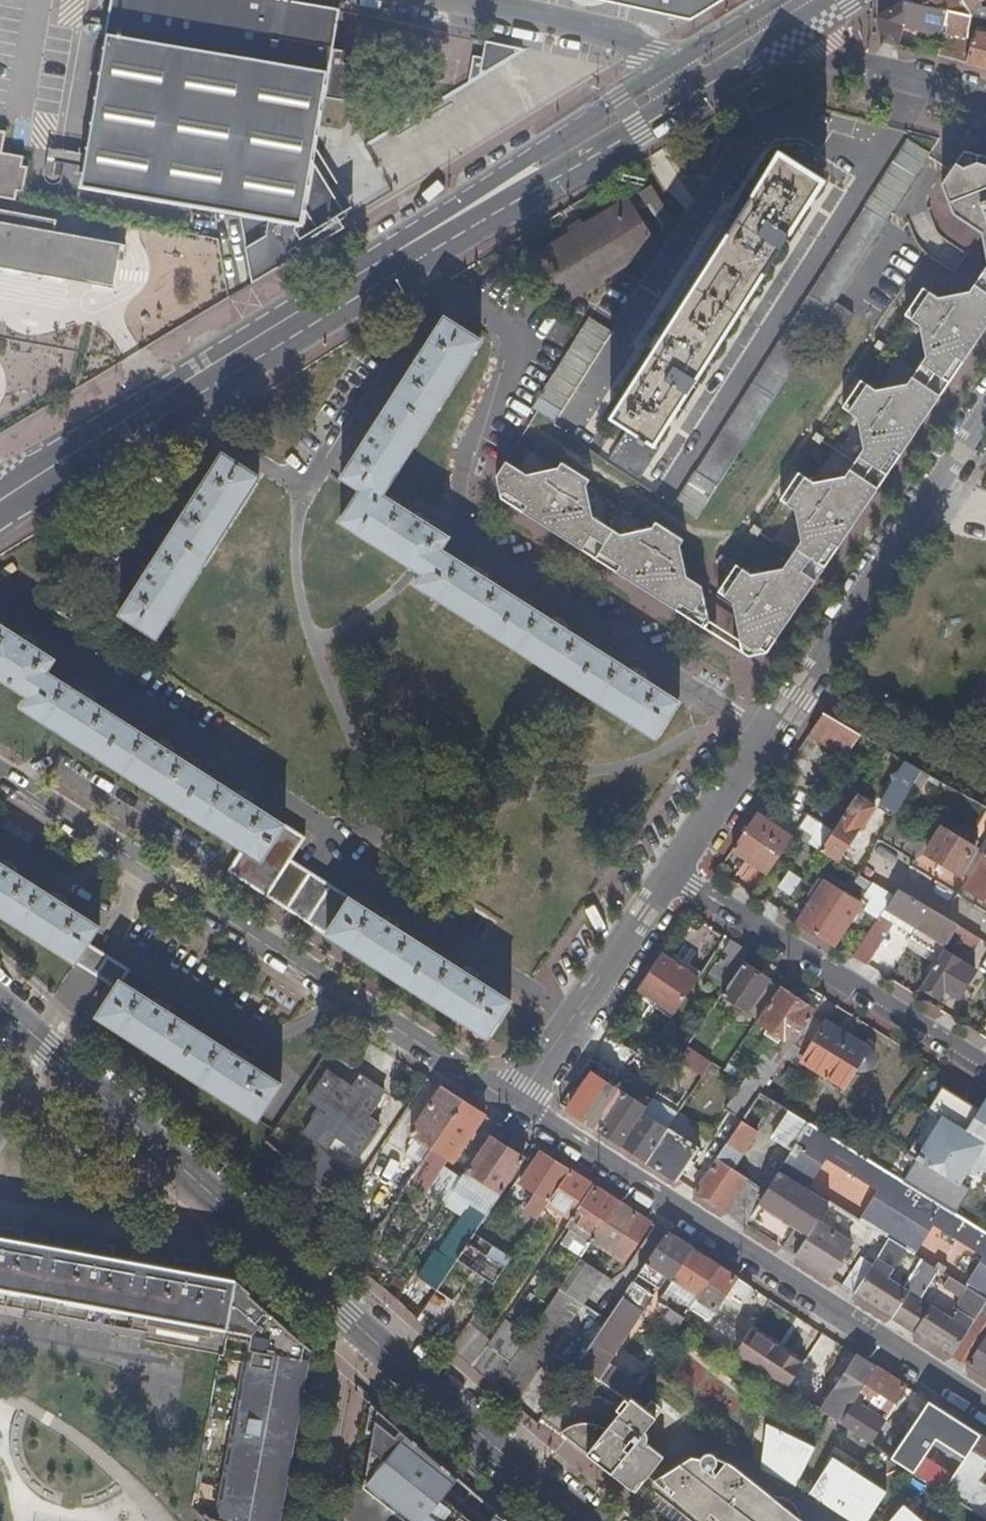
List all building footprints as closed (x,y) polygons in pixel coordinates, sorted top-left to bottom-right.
[(80,184),(239,212),(256,281),(292,258),(293,249),(300,245),(308,249),(348,225),(339,210),(350,203),(340,187),(336,190),(312,157),(324,93),(337,96),(344,59),(330,57),(339,9),(293,0),(113,0),(80,184)] [(691,21),(725,0),(593,0),(691,21)] [(904,2),(946,12),(942,35),(938,57),(985,70),(985,36),(975,34),(973,41),(967,39),(972,18),(961,0),(907,0),(904,2)] [(972,18),(985,21),(985,8),(980,6),(981,1),(983,0),(961,0),(972,18)] [(904,2),(879,17),(883,43),(899,47),(904,27),(916,29),(915,34),(922,35),(924,31),(942,35),(946,12),(904,2)] [(524,47),(487,41),(484,57),(474,56),(470,81),(524,47)] [(17,201),(19,202),(21,192),(28,194),(33,165),(26,163),(27,156),(6,151),(10,131),(0,130),(0,199),(17,201)] [(836,300),(931,153),(908,138),(865,206),(866,207),(697,473),(695,471),(673,505),(696,520),(824,319),(836,300)] [(965,149),(943,183),(955,211),(985,231),(985,237),(985,155),(965,149)] [(682,348),(707,364),(824,180),(781,152),(664,335),(682,348)] [(674,222),(652,186),(641,193),(663,229),(674,222)] [(627,200),(527,262),(556,307),(655,246),(627,200)] [(127,244),(62,233),(64,221),(24,214),(0,210),(0,267),(7,269),(7,274),(36,279),(38,273),(50,275),(48,280),(66,282),(72,283),(80,279),(92,277),(120,282),(124,263),(127,244)] [(768,653),(834,556),(985,331),(985,271),(973,290),(941,297),(926,286),(906,315),(922,325),(927,356),(908,385),(877,390),(862,379),(843,408),(858,418),(865,449),(847,476),(813,482),(800,473),(781,500),(797,511),(803,540),(784,569),(752,575),(737,566),(719,592),(734,602),(742,651),(750,657),(768,653)] [(853,312),(836,300),(824,319),(840,331),(853,312)] [(589,318),(586,323),(530,410),(553,425),(613,333),(591,319),(589,318)] [(361,491),(342,524),(406,564),(406,565),(422,575),(417,586),(655,737),(677,702),(645,681),(646,680),(632,671),(632,672),(567,631),(568,630),(553,620),(552,621),(486,579),(486,578),(474,570),(473,571),(441,551),(449,538),(429,526),(430,524),(417,516),(416,517),(382,496),(480,341),(443,319),(424,351),(421,351),(412,366),(413,367),(373,431),(372,430),(363,445),(364,445),(343,480),(361,491)] [(654,446),(707,364),(682,348),(664,335),(611,418),(628,429),(609,460),(640,480),(659,449),(654,446)] [(224,455),(121,614),(157,637),(259,477),(224,455)] [(500,500),(612,570),(637,532),(624,536),(593,516),(586,487),(590,481),(561,463),(557,469),(527,476),(506,462),(496,477),(500,500)] [(637,532),(612,570),(705,628),(710,619),(702,586),(688,577),(680,546),(683,541),(656,524),(653,528),(637,532)] [(292,859),(306,838),(252,803),(253,802),(238,793),(237,794),(174,753),(175,752),(159,742),(159,743),(94,702),(95,701),(80,691),(79,692),(46,672),(54,659),(35,647),(36,645),(21,636),(20,637),(1,625),(0,626),(0,677),(28,696),(22,706),(244,849),(230,871),(268,896),(292,859)] [(844,760),(861,734),(824,713),(809,736),(844,760)] [(884,755),(842,817),(843,818),(822,850),(838,861),(860,829),(851,823),(855,819),(862,823),(873,808),(871,806),(899,764),(884,755)] [(880,804),(896,814),(923,770),(907,761),(880,804)] [(733,850),(769,874),(793,839),(756,814),(733,850)] [(813,844),(822,826),(804,817),(795,835),(813,844)] [(969,879),(984,854),(942,829),(926,854),(969,879)] [(964,887),(985,900),(985,851),(984,854),(969,879),(964,887)] [(300,865),(292,859),(268,896),(276,901),(316,927),(340,890),(300,865)] [(77,961),(89,943),(99,926),(0,863),(0,913),(77,961)] [(776,889),(789,897),(800,879),(787,871),(776,889)] [(824,882),(797,922),(816,934),(842,893),(824,882)] [(886,907),(894,896),(881,888),(867,910),(879,918),(886,907)] [(948,941),(950,939),(958,925),(898,889),(894,896),(886,907),(917,926),(919,923),(948,941)] [(351,897),(340,890),(316,927),(327,935),(328,933),(487,1037),(511,1002),(350,898),(351,897)] [(816,934),(834,945),(860,904),(842,893),(816,934)] [(853,957),(865,964),(888,930),(876,922),(853,957)] [(945,946),(948,941),(919,923),(917,926),(916,927),(945,946)] [(972,952),(981,938),(958,925),(950,939),(972,952)] [(727,986),(743,964),(750,952),(731,941),(724,952),(729,955),(721,966),(717,963),(709,974),(727,986)] [(89,970),(117,988),(121,980),(122,981),(130,970),(101,951),(89,943),(77,961),(76,962),(89,970)] [(943,949),(920,986),(943,1000),(949,991),(958,997),(975,969),(943,949)] [(674,1012),(698,976),(662,953),(638,989),(674,1012)] [(758,1019),(779,988),(743,964),(727,986),(722,994),(758,1019)] [(117,988),(100,1013),(98,1016),(125,1033),(258,1119),(281,1083),(122,981),(121,980),(117,988)] [(812,1016),(824,998),(814,991),(804,1005),(779,988),(758,1019),(757,1020),(793,1045),(793,1044),(812,1016)] [(825,1025),(812,1016),(793,1044),(808,1053),(802,1061),(844,1088),(856,1070),(861,1071),(866,1070),(868,1070),(873,1064),(874,1062),(874,1057),(873,1054),(869,1049),(827,1023),(825,1025)] [(711,1061),(687,1047),(687,1046),(679,1058),(703,1075),(711,1061)] [(752,1087),(760,1093),(773,1075),(763,1069),(752,1087)] [(319,1107),(304,1131),(329,1148),(336,1137),(362,1154),(379,1126),(367,1118),(384,1093),(358,1076),(349,1089),(324,1072),(307,1098),(319,1107)] [(580,1093),(568,1110),(598,1129),(622,1093),(593,1074),(587,1083),(583,1080),(576,1091),(580,1093)] [(734,1132),(760,1093),(752,1087),(745,1083),(719,1122),(734,1132)] [(985,1096),(978,1108),(942,1086),(926,1110),(931,1113),(907,1152),(918,1159),(904,1181),(946,1207),(957,1214),(973,1190),(962,1183),(983,1148),(985,1150),(985,1096)] [(411,1134),(432,1148),(462,1102),(441,1088),(428,1109),(429,1116),(423,1125),(419,1122),(411,1134)] [(622,1093),(598,1129),(622,1145),(643,1113),(650,1102),(640,1096),(636,1102),(622,1093)] [(745,1223),(779,1171),(809,1123),(760,1093),(734,1132),(693,1191),(745,1223)] [(431,1195),(444,1204),(452,1192),(459,1181),(435,1163),(441,1154),(452,1161),(460,1149),(456,1146),(461,1137),(470,1135),(483,1115),(462,1102),(432,1148),(420,1164),(410,1179),(432,1193),(431,1195)] [(622,1145),(646,1160),(667,1129),(643,1113),(622,1145)] [(779,1171),(801,1185),(805,1179),(809,1182),(824,1159),(877,1191),(863,1213),(917,1247),(932,1225),(983,1256),(970,1279),(985,1289),(985,1232),(970,1222),(809,1123),(779,1171)] [(452,1192),(487,1215),(533,1147),(497,1124),(459,1181),(452,1192)] [(646,1160),(677,1180),(697,1148),(681,1138),(667,1129),(646,1160)] [(389,1169),(401,1151),(386,1142),(374,1159),(389,1169)] [(293,1167),(341,1209),(358,1184),(312,1145),(293,1167)] [(358,1184),(341,1209),(372,1237),(410,1179),(420,1164),(401,1151),(389,1169),(374,1159),(358,1184)] [(523,1210),(538,1219),(547,1204),(548,1203),(570,1171),(541,1152),(520,1184),(534,1193),(523,1210)] [(548,1203),(547,1204),(571,1220),(594,1186),(570,1171),(548,1203)] [(801,1185),(779,1171),(745,1223),(754,1229),(758,1225),(754,1222),(765,1205),(810,1233),(825,1209),(829,1202),(806,1187),(801,1185)] [(805,1179),(801,1185),(806,1187),(809,1182),(805,1179)] [(568,1225),(593,1242),(620,1203),(594,1186),(571,1220),(568,1225)] [(453,1265),(456,1260),(467,1244),(487,1215),(452,1192),(444,1204),(464,1217),(439,1255),(453,1265)] [(623,1261),(649,1222),(620,1203),(593,1242),(623,1261)] [(810,1233),(795,1255),(828,1277),(850,1243),(826,1228),(834,1215),(825,1209),(810,1233)] [(917,1247),(863,1213),(859,1220),(876,1231),(889,1238),(905,1248),(913,1254),(917,1247)] [(556,1242),(582,1259),(593,1242),(568,1225),(556,1242)] [(841,1285),(854,1293),(869,1270),(876,1259),(889,1238),(876,1231),(841,1285)] [(692,1249),(666,1233),(647,1261),(673,1279),(692,1249)] [(238,1279),(204,1273),(0,1237),(0,1287),(229,1329),(229,1326),(238,1280),(238,1279)] [(854,1293),(903,1325),(919,1298),(905,1290),(887,1278),(905,1248),(889,1238),(876,1259),(869,1270),(854,1293)] [(481,1277),(493,1285),(510,1259),(488,1245),(483,1254),(467,1244),(456,1260),(469,1269),(463,1277),(475,1285),(481,1277)] [(718,1266),(692,1249),(673,1279),(699,1296),(718,1266)] [(446,1275),(453,1265),(439,1255),(434,1252),(408,1290),(427,1303),(446,1275)] [(494,1387),(514,1405),(582,1303),(584,1304),(603,1275),(581,1260),(574,1270),(561,1289),(541,1319),(494,1387)] [(905,1290),(919,1298),(937,1268),(923,1260),(905,1290)] [(561,1289),(574,1270),(563,1263),(550,1282),(561,1289)] [(718,1266),(699,1296),(690,1309),(708,1319),(728,1288),(743,1298),(750,1287),(718,1266)] [(642,1268),(578,1364),(579,1365),(598,1378),(652,1297),(644,1292),(650,1282),(647,1280),(651,1273),(642,1268)] [(427,1303),(422,1311),(438,1321),(462,1285),(446,1275),(427,1303)] [(965,1286),(950,1276),(944,1287),(964,1299),(952,1318),(919,1298),(903,1325),(951,1356),(985,1301),(985,1298),(970,1289),(965,1286)] [(970,1279),(965,1286),(970,1289),(985,1298),(985,1289),(970,1279)] [(238,1280),(229,1326),(257,1333),(224,1520),(279,1520),(312,1348),(238,1280)] [(985,1378),(985,1301),(951,1356),(985,1378)] [(473,1368),(494,1387),(541,1319),(530,1312),(518,1330),(504,1321),(473,1368)] [(753,1326),(750,1330),(802,1365),(805,1360),(753,1326)] [(750,1330),(735,1353),(787,1387),(802,1365),(750,1330)] [(830,1386),(816,1407),(840,1422),(875,1367),(856,1355),(835,1388),(830,1386)] [(875,1367),(840,1422),(869,1441),(904,1386),(875,1367)] [(619,1393),(626,1398),(630,1401),(632,1398),(640,1385),(630,1377),(619,1393)] [(567,1428),(560,1433),(636,1493),(663,1458),(646,1444),(648,1441),(648,1437),(646,1434),(644,1433),(663,1410),(652,1402),(646,1409),(632,1398),(630,1401),(626,1398),(616,1410),(620,1413),(606,1431),(590,1427),(580,1426),(575,1426),(567,1428)] [(927,1401),(891,1456),(944,1491),(951,1480),(981,1435),(961,1422),(927,1401)] [(373,1410),(359,1485),(409,1520),(508,1520),(373,1410)] [(765,1423),(758,1469),(794,1486),(814,1446),(765,1423)] [(944,1491),(985,1519),(985,1500),(985,1499),(985,1489),(978,1484),(973,1491),(962,1484),(969,1473),(971,1475),(982,1457),(985,1459),(985,1439),(981,1435),(951,1480),(944,1491)] [(652,1483),(700,1520),(800,1520),(789,1512),(794,1506),(788,1502),(783,1500),(771,1497),(732,1467),(716,1459),(716,1457),(715,1455),(710,1452),(705,1453),(703,1454),(701,1459),(691,1457),(652,1483)] [(808,1494),(851,1520),(867,1520),(882,1497),(828,1463),(808,1494)] [(889,1520),(910,1520),(898,1510),(889,1520)]
